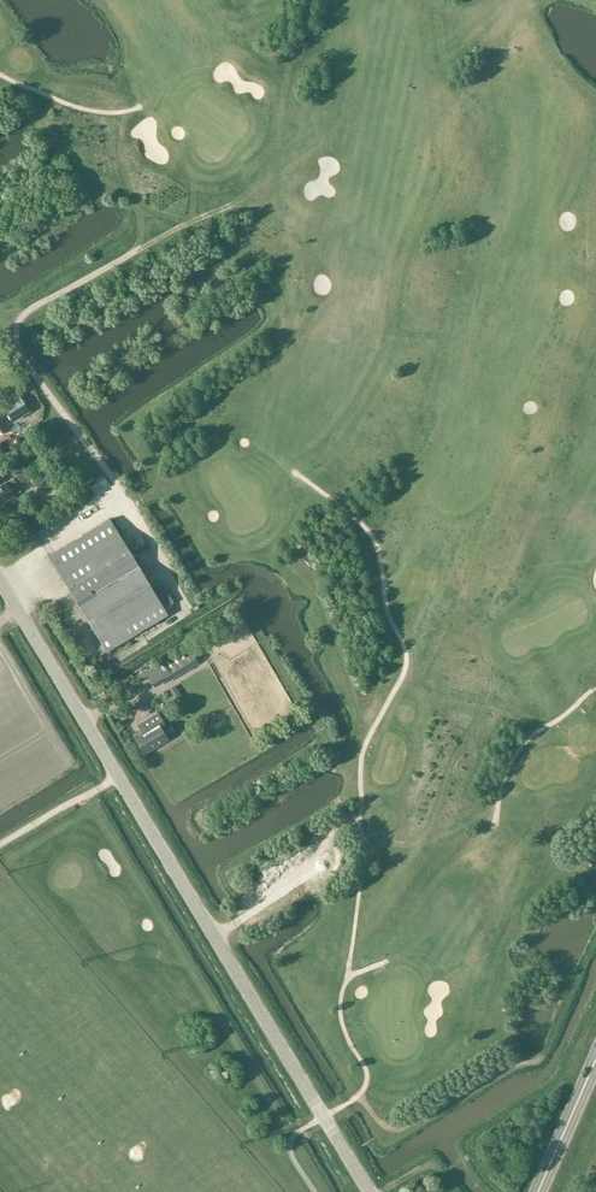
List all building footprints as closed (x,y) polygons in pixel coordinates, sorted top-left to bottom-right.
[(180,123),(176,130),(184,134),(187,126),(180,123)] [(11,420),(28,409),(16,391),(0,401),(11,420)] [(20,482),(29,476),(22,464),(13,469),(20,482)] [(44,468),(31,476),(36,486),(50,479),(44,468)] [(6,482),(0,486),(0,505),(14,496),(14,495),(20,492),(12,478),(6,482)] [(70,515),(59,520),(62,526),(73,521),(70,515)] [(107,651),(167,614),(110,519),(48,556),(107,651)] [(40,529),(46,540),(59,534),(54,523),(40,529)] [(187,646),(156,665),(165,680),(197,661),(187,646)] [(146,672),(138,676),(140,680),(148,676),(146,672)] [(148,758),(145,753),(168,739),(161,728),(165,726),(157,712),(138,724),(142,731),(134,736),(148,758)]
